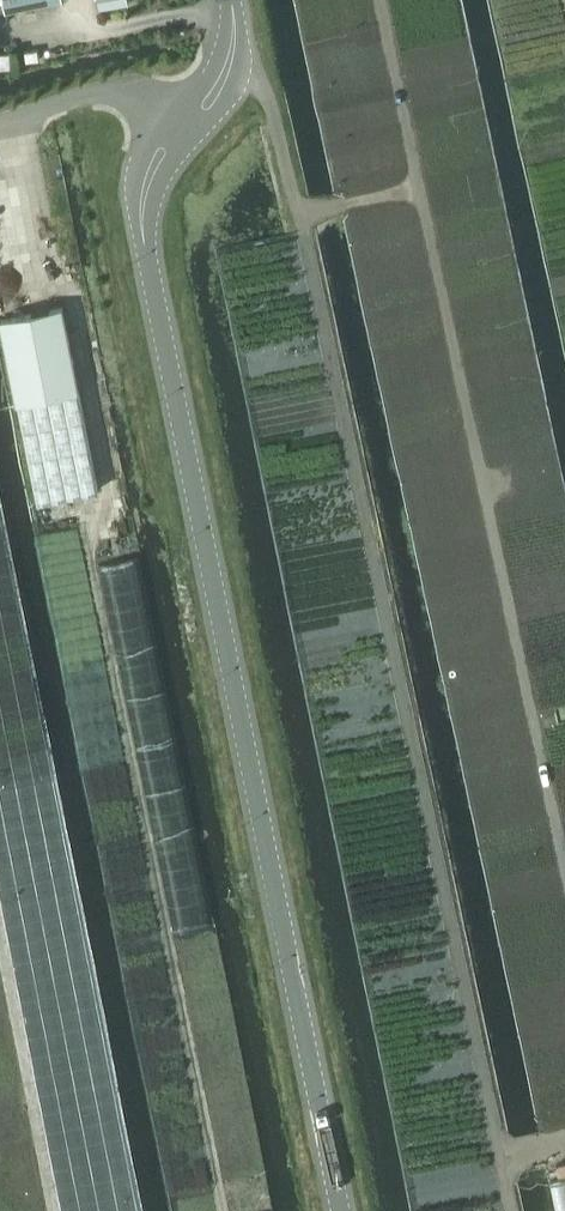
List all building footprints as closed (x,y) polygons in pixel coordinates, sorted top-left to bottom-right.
[(64,0),(4,0),(7,13),(64,1),(64,0)] [(10,52),(0,53),(0,67),(10,66),(10,52)] [(98,489),(79,390),(62,305),(0,317),(37,501),(98,489)]
